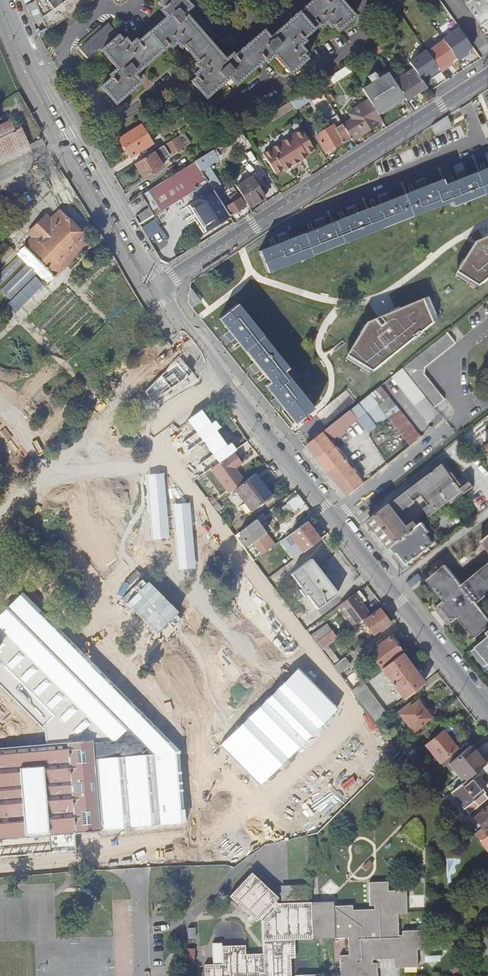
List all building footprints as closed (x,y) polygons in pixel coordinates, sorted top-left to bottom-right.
[(33,2),(47,30),(91,0),(35,0),(33,2)] [(270,38),(263,30),(234,56),(232,54),(225,60),(184,13),(191,7),(185,0),(160,0),(158,2),(162,8),(160,10),(166,17),(138,42),(135,39),(130,44),(126,38),(123,40),(108,24),(80,48),(88,57),(99,47),(117,68),(110,75),(112,77),(101,86),(116,103),(140,82),(135,75),(169,45),(171,47),(176,42),(181,47),(183,46),(197,62),(195,64),(200,69),(194,74),(197,76),(191,81),(205,98),(229,77),(235,85),(264,59),(266,61),(274,54),(290,72),(307,58),(302,52),(305,50),(300,45),(305,40),(303,38),(319,24),(322,26),(327,21),(332,27),(334,24),(338,29),(355,14),(342,0),(314,0),(270,38)] [(468,3),(483,25),(487,21),(487,0),(473,0),(468,3)] [(471,44),(460,28),(452,34),(463,50),(471,44)] [(463,50),(452,34),(450,35),(461,52),(463,50)] [(434,45),(417,57),(429,74),(446,63),(434,45)] [(347,66),(317,85),(321,91),(333,83),(351,72),(347,66)] [(426,88),(413,69),(394,82),(404,98),(406,101),(426,88)] [(404,98),(394,82),(389,73),(380,80),(375,73),(369,77),(373,84),(363,90),(369,100),(378,115),(404,98)] [(318,94),(313,87),(302,94),(306,101),(318,94)] [(300,105),(295,98),(290,101),(294,107),(296,110),(322,93),(321,92),(318,94),(306,101),(300,105)] [(306,101),(302,94),(295,98),(300,105),(306,101)] [(378,115),(369,100),(348,113),(351,119),(342,125),(350,138),(352,140),(377,124),(374,120),(380,117),(378,115)] [(294,107),(290,101),(268,115),(272,121),(294,107)] [(0,123),(0,156),(24,144),(11,117),(0,123)] [(152,144),(140,124),(119,138),(131,157),(152,144)] [(350,138),(342,125),(335,129),(333,126),(316,136),(326,153),(350,138)] [(314,150),(301,130),(278,145),(292,166),(308,156),(307,155),(314,150)] [(246,139),(241,132),(233,137),(238,143),(246,139)] [(191,143),(184,133),(175,138),(182,149),(191,143)] [(182,149),(175,138),(135,163),(144,178),(163,167),(160,161),(170,155),(170,156),(182,149)] [(292,166),(278,145),(263,155),(276,175),(283,170),(284,171),(292,166)] [(218,159),(213,150),(211,151),(194,161),(195,162),(200,170),(218,159)] [(139,220),(138,221),(140,224),(199,188),(208,182),(200,170),(195,162),(142,196),(150,208),(137,216),(139,220)] [(259,252),(267,273),(450,201),(452,207),(487,192),(487,168),(444,185),(442,181),(259,252)] [(231,203),(211,172),(204,176),(208,182),(211,187),(214,190),(230,216),(245,207),(240,198),(231,203)] [(260,190),(252,178),(236,187),(249,207),(265,198),(260,190)] [(208,230),(230,216),(214,190),(211,187),(208,182),(199,188),(204,196),(192,204),(208,230)] [(208,230),(192,204),(186,207),(203,233),(208,230)] [(14,207),(8,212),(20,224),(26,218),(14,207)] [(89,241),(58,210),(49,219),(44,214),(26,232),(31,237),(21,246),(22,247),(16,254),(17,255),(0,271),(0,283),(23,261),(26,263),(0,289),(0,292),(8,300),(35,273),(38,276),(11,303),(17,309),(43,282),(45,284),(52,276),(53,277),(89,241)] [(459,271),(480,284),(487,278),(487,237),(477,241),(459,271)] [(371,322),(351,354),(376,370),(435,323),(424,300),(382,318),(387,324),(386,326),(384,327),(378,319),(371,322)] [(236,305),(219,319),(270,382),(265,386),(295,423),(312,409),(283,371),(287,368),(236,305)] [(448,333),(403,368),(435,408),(445,400),(425,374),(425,368),(456,343),(448,333)] [(435,408),(403,368),(392,377),(428,423),(435,418),(436,410),(435,408)] [(381,386),(308,444),(350,495),(364,484),(330,442),(358,419),(369,432),(388,418),(411,446),(422,437),(381,386)] [(232,450),(209,467),(228,492),(234,488),(244,480),(234,467),(241,462),(232,450)] [(443,464),(370,521),(391,547),(409,533),(395,516),(391,510),(409,495),(414,502),(421,496),(429,505),(424,508),(428,513),(415,523),(414,522),(407,527),(411,532),(423,522),(447,504),(463,491),(465,493),(474,486),(470,481),(461,488),(443,464)] [(244,480),(234,488),(250,510),(269,496),(252,474),(244,480)] [(303,503),(296,494),(285,502),(292,511),(303,503)] [(395,516),(414,502),(409,495),(391,510),(395,516)] [(215,507),(222,515),(236,504),(230,496),(215,507)] [(274,544),(255,518),(234,534),(235,536),(239,534),(247,544),(256,537),(258,541),(266,550),(274,544)] [(320,538),(306,521),(290,532),(303,550),(320,538)] [(409,533),(391,547),(397,555),(396,555),(397,556),(397,557),(400,555),(408,565),(409,565),(435,544),(428,535),(431,532),(423,522),(411,532),(409,533)] [(266,550),(258,541),(253,545),(260,554),(266,550)] [(272,574),(258,555),(253,560),(267,578),(272,574)] [(397,557),(397,556),(395,557),(403,567),(402,568),(404,571),(410,567),(409,565),(408,565),(400,555),(397,557)] [(324,575),(311,558),(292,573),(303,587),(300,589),(302,592),(324,575)] [(462,585),(445,565),(427,580),(444,601),(439,605),(439,606),(440,607),(445,613),(452,622),(458,617),(475,638),(487,627),(487,617),(477,603),(487,594),(487,563),(462,585)] [(337,592),(324,575),(302,592),(304,595),(307,593),(318,607),(337,592)] [(358,589),(353,593),(360,603),(365,599),(358,589)] [(22,593),(0,615),(0,626),(113,739),(126,725),(155,753),(92,758),(97,829),(185,822),(179,751),(22,593)] [(353,593),(337,605),(352,624),(368,613),(360,603),(353,593)] [(440,607),(439,606),(436,609),(442,616),(445,613),(440,607)] [(389,623),(378,609),(363,621),(373,635),(389,623)] [(310,635),(315,642),(331,629),(326,623),(310,635)] [(315,642),(320,649),(327,643),(336,636),(331,629),(315,642)] [(398,642),(392,634),(368,652),(381,668),(400,653),(401,653),(395,645),(398,642)] [(471,651),(484,667),(487,663),(487,637),(471,651)] [(341,660),(327,643),(320,649),(334,666),(341,660)] [(423,682),(400,653),(381,668),(380,668),(402,698),(423,682)] [(350,664),(345,657),(341,660),(334,666),(339,673),(350,664)] [(338,709),(297,668),(219,745),(260,786),(338,709)] [(385,711),(363,681),(352,689),(375,719),(385,711)] [(431,718),(417,700),(410,705),(408,703),(398,711),(413,731),(431,718)] [(442,730),(425,744),(440,761),(456,747),(442,730)] [(74,852),(73,846),(98,844),(97,831),(98,831),(97,829),(92,758),(91,739),(65,741),(65,742),(0,748),(0,858),(74,852)] [(407,743),(401,748),(408,757),(414,751),(407,743)] [(485,764),(469,745),(446,763),(462,782),(469,776),(479,768),(485,764)] [(485,764),(479,768),(484,774),(487,771),(487,761),(485,764)] [(487,797),(469,776),(462,782),(451,791),(468,813),(487,797)] [(487,805),(473,817),(483,829),(487,825),(487,806),(487,805)] [(485,836),(480,829),(473,835),(478,841),(485,836)] [(485,836),(478,841),(487,852),(487,833),(485,836)] [(203,975),(289,975),(289,959),(294,959),(293,940),(346,938),(347,955),(338,955),(339,975),(376,975),(375,963),(372,963),(372,960),(393,959),(393,968),(417,966),(416,949),(424,949),(424,930),(400,931),(401,935),(397,935),(396,915),(405,914),(404,890),(387,891),(386,881),(367,882),(368,906),(372,906),(372,910),(351,910),(351,905),(332,906),(332,902),(316,903),(310,903),(307,903),(277,904),(274,901),(276,898),(249,873),(228,896),(254,921),(257,919),(260,921),(261,953),(244,953),(244,946),(220,946),(220,964),(211,964),(202,965),(203,975)] [(307,885),(280,886),(280,903),(307,903),(307,885)] [(220,946),(220,943),(210,943),(211,964),(220,964),(220,946)] [(194,965),(194,949),(185,948),(185,965),(194,965)] [(460,971),(457,966),(450,969),(452,974),(460,971)]
